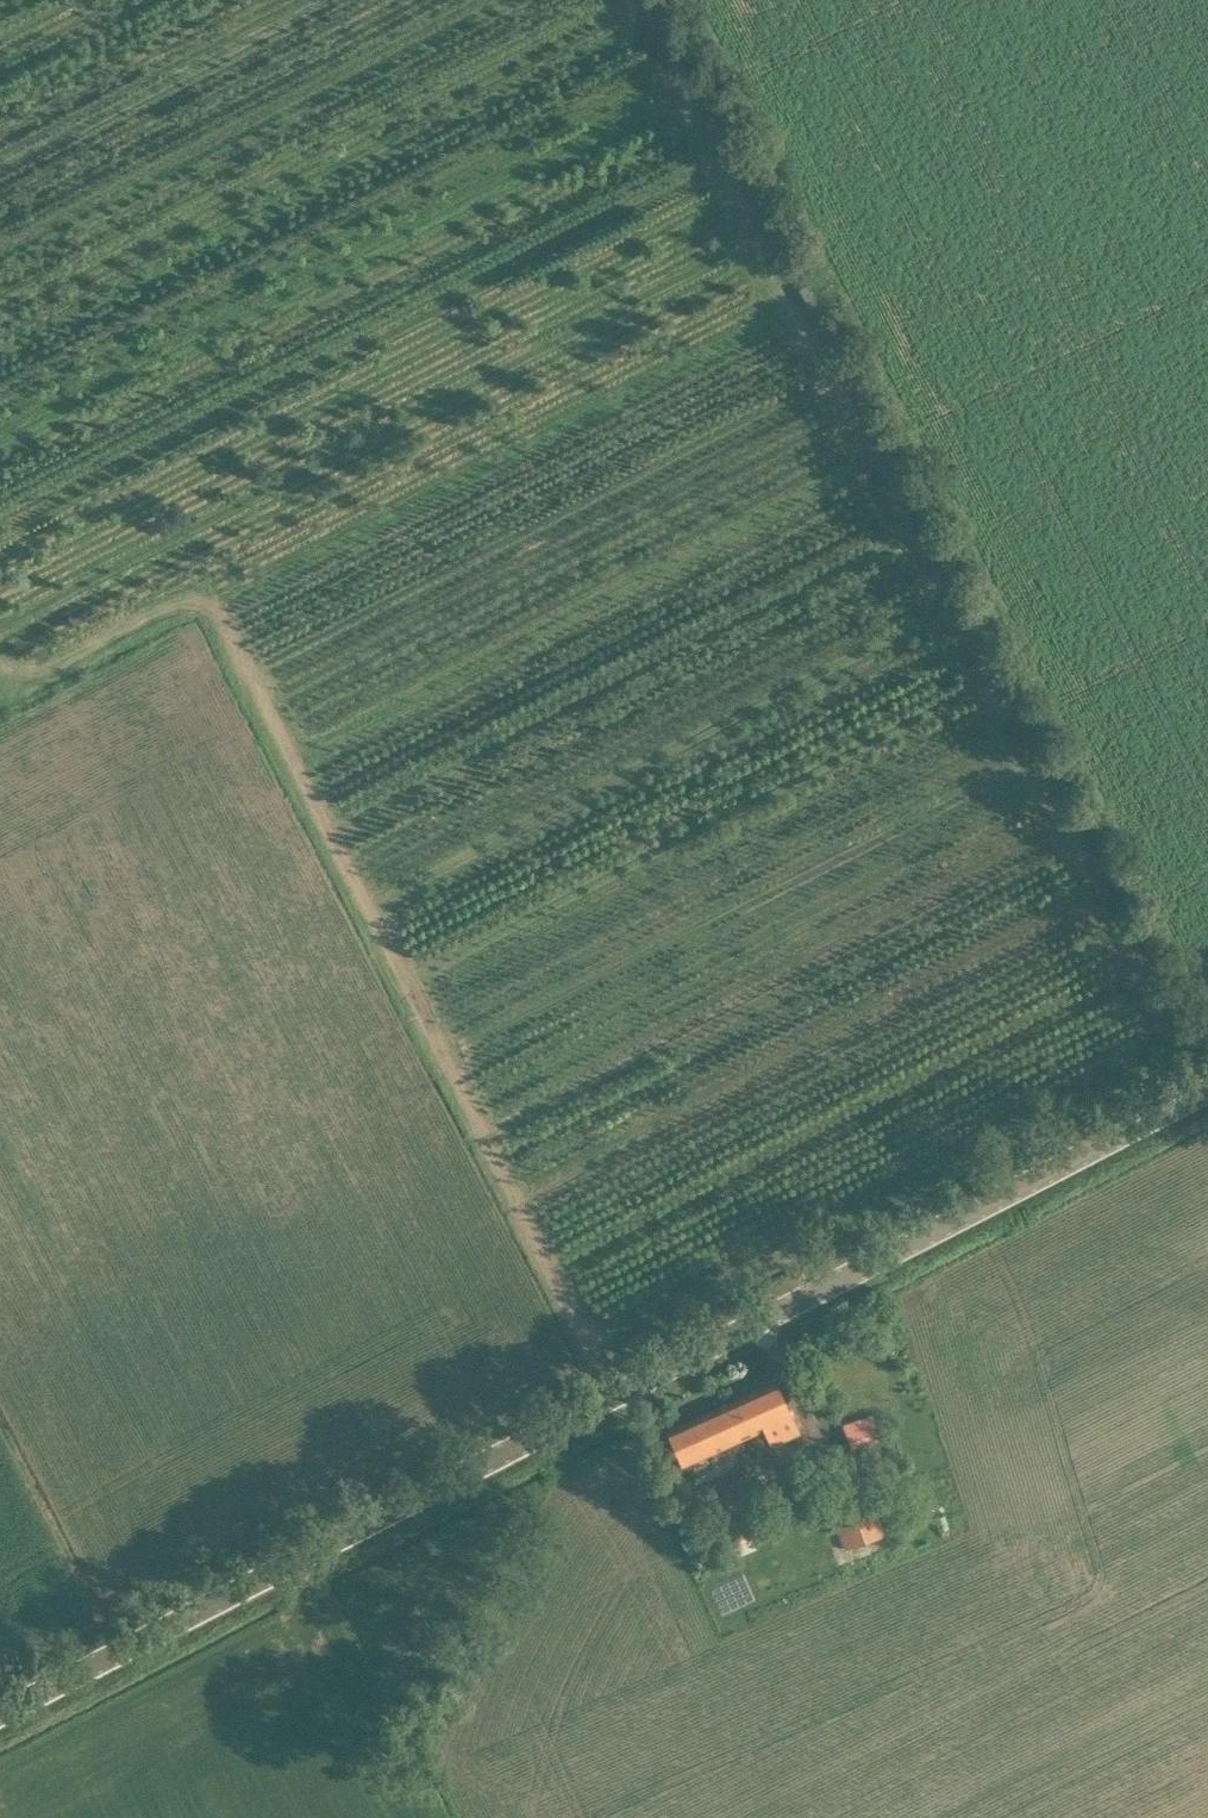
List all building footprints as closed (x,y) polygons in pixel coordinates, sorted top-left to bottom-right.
[(667,1431),(677,1453),(682,1465),(766,1427),(773,1444),(799,1433),(777,1382),(667,1431)] [(873,1415),(843,1426),(851,1448),(881,1438),(873,1415)] [(884,1536),(853,1449),(815,1463),(846,1550),(884,1536)]
